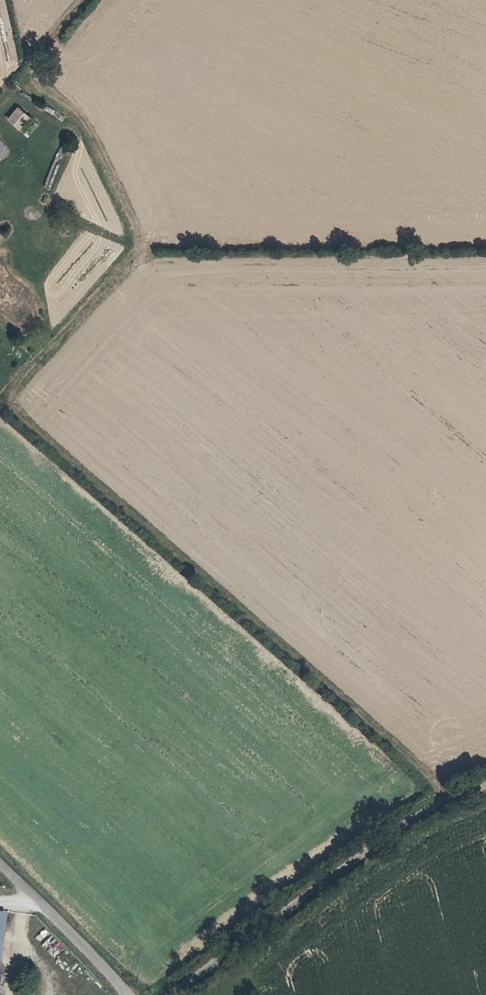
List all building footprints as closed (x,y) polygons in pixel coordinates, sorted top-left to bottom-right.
[(29,118),(18,108),(8,119),(19,129),(29,118)] [(0,139),(0,157),(8,151),(0,139)]
